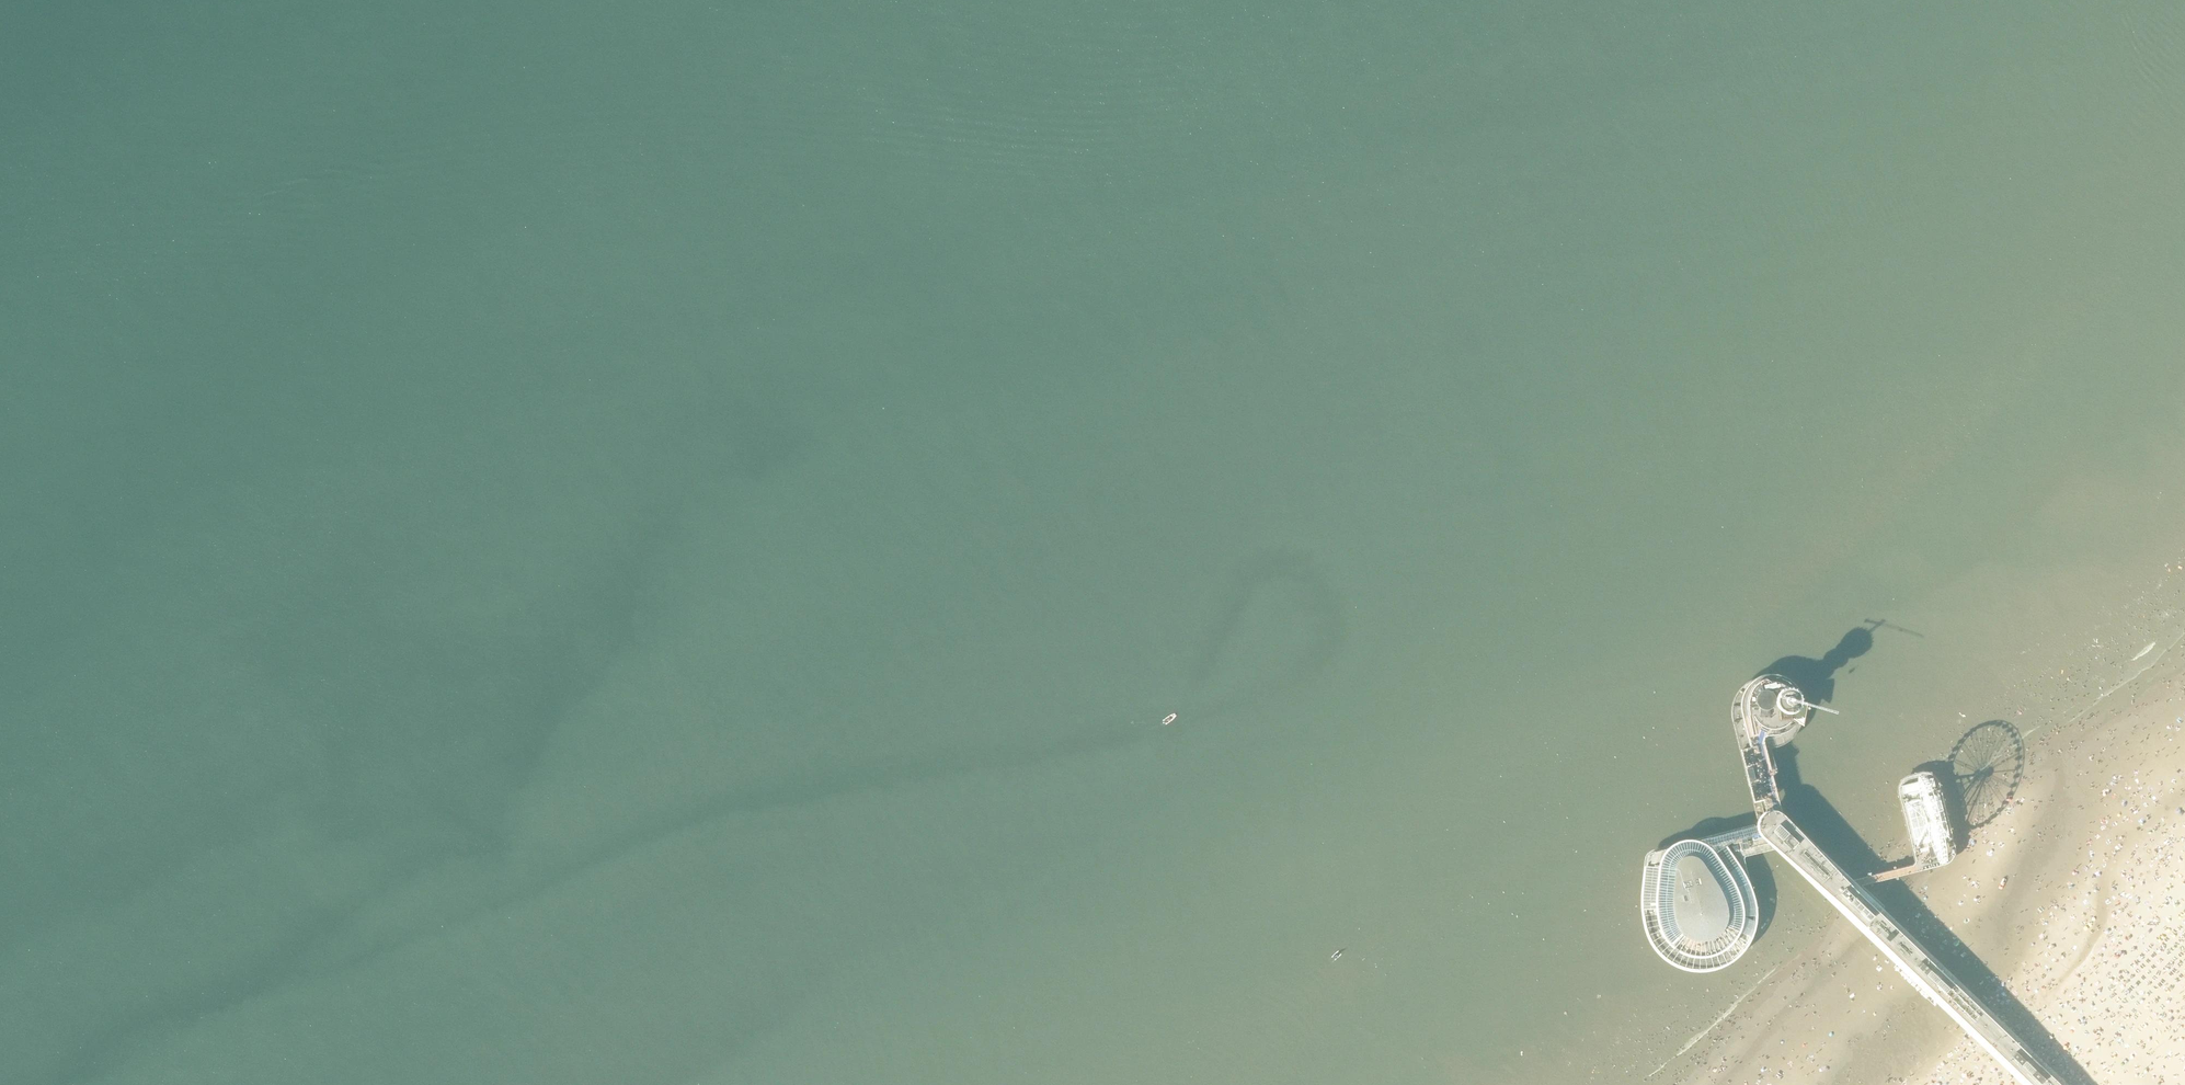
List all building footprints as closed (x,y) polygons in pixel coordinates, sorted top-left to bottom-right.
[(1774,811),(1781,815),(1771,776),(1775,772),(1769,749),(1773,748),(1775,748),(1777,748),(1780,746),(1783,745),(1784,744),(1788,741),(1792,739),(1797,732),(1799,726),(1800,727),(1804,707),(1803,702),(1801,703),(1801,699),(1800,696),(1799,694),(1798,692),(1797,690),(1797,689),(1795,687),(1794,685),(1793,684),(1791,682),(1787,679),(1784,677),(1777,675),(1772,674),(1766,675),(1762,676),(1756,679),(1748,685),(1744,690),(1741,693),(1740,697),(1739,700),(1739,702),(1739,708),(1739,712),(1740,716),(1741,718),(1743,726),(1744,731),(1746,739),(1748,748),(1738,751),(1755,819),(1760,814),(1768,810),(1774,811)] [(1754,826),(1755,833),(1757,835),(1772,850),(2019,1084),(2067,1084),(1882,910),(1882,906),(1861,887),(1947,865),(1950,862),(1952,859),(1955,854),(1955,851),(1953,838),(1939,787),(1938,782),(1935,777),(1931,774),(1928,772),(1921,772),(1908,775),(1902,778),(1899,781),(1896,789),(1896,795),(1913,861),(1913,863),(1912,865),(1850,880),(1786,819),(1781,815),(1774,811),(1768,810),(1760,814),(1755,819),(1754,826)] [(1641,886),(1639,898),(1640,911),(1654,909),(1654,915),(1655,920),(1656,926),(1658,931),(1660,937),(1664,941),(1667,946),(1671,949),(1676,953),(1681,955),(1687,957),(1692,958),(1698,959),(1704,959),(1709,958),(1715,956),(1720,953),(1725,950),(1729,947),(1733,942),(1736,938),(1738,933),(1740,927),(1742,922),(1742,916),(1741,905),(1739,899),(1737,894),(1735,889),(1749,883),(1745,877),(1742,871),(1738,866),(1725,846),(1733,841),(1739,840),(1741,850),(1747,849),(1744,838),(1757,835),(1755,833),(1754,826),(1696,840),(1693,841),(1694,851),(1689,850),(1685,850),(1680,852),(1676,854),(1672,857),(1669,861),(1667,865),(1666,869),(1656,868),(1642,867),(1641,886)]
